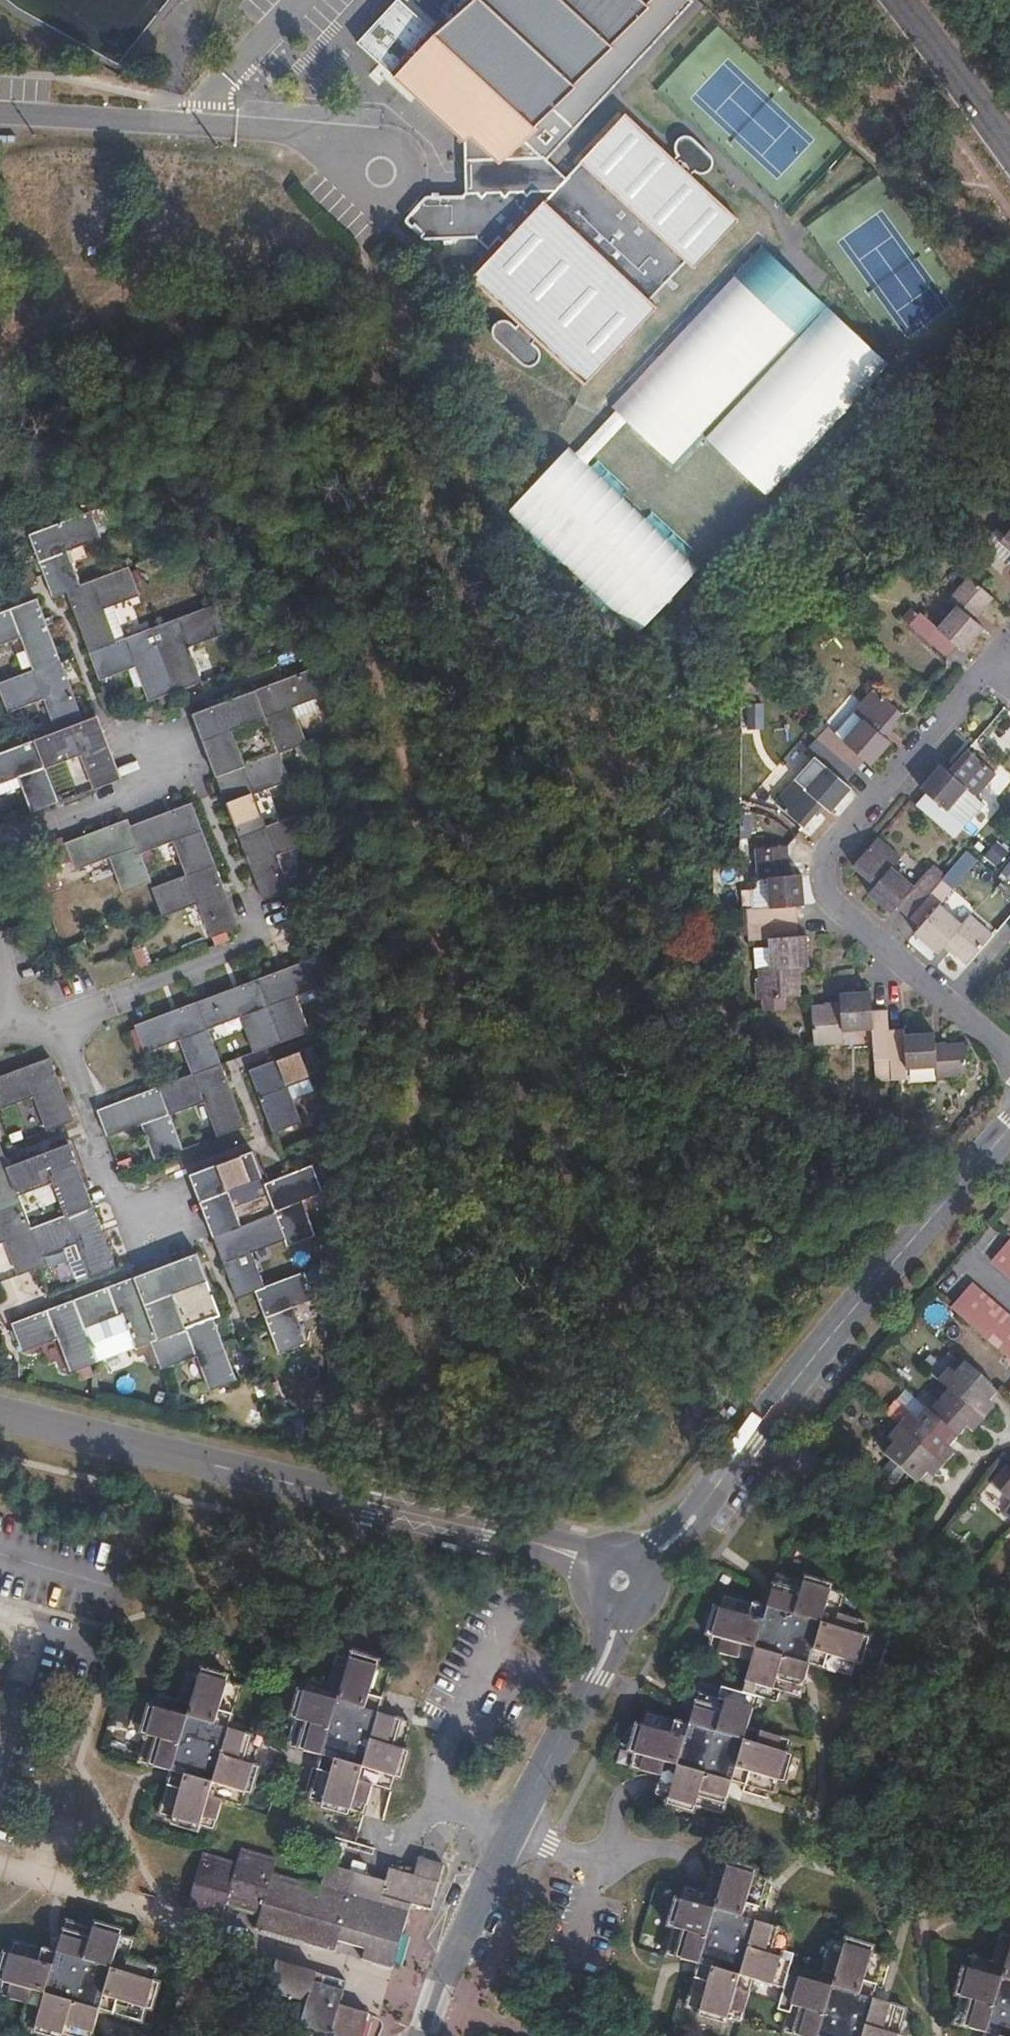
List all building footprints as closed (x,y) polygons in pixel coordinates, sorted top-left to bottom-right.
[(462,196),(427,197),(405,220),(424,239),(475,237),(489,249),(499,239),(504,245),(473,277),(473,278),(472,279),(474,280),(475,279),(500,303),(500,305),(500,306),(501,306),(502,305),(520,323),(515,329),(511,325),(503,322),(495,326),(493,332),(497,340),(522,364),(530,367),(536,363),(539,357),(535,349),(530,344),(536,338),(555,356),(555,359),(559,359),(584,383),(583,384),(584,386),(585,387),(587,384),(737,222),(689,177),(694,171),(709,170),(710,156),(693,139),(678,140),(678,155),(672,161),(626,118),(626,116),(625,114),(623,115),(623,118),(572,171),(545,158),(465,160),(465,166),(466,188),(466,194),(462,196)] [(453,188),(466,188),(465,166),(453,166),(453,188)] [(609,405),(616,412),(627,422),(675,466),(705,436),(756,380),(827,305),(761,243),(691,316),(609,405)] [(842,319),(827,305),(756,380),(705,436),(769,497),(892,365),(842,319)] [(616,412),(577,454),(588,464),(627,422),(616,412)] [(588,464),(577,454),(570,447),(508,513),(636,634),(698,569),(663,534),(588,464)] [(53,597),(66,592),(80,587),(67,551),(100,539),(97,528),(93,518),(91,512),(29,534),(53,597)] [(101,515),(93,518),(97,528),(104,526),(101,515)] [(1004,537),(1000,541),(1009,551),(1009,529),(1004,537)] [(1004,537),(996,530),(983,543),(1006,565),(1009,561),(1009,551),(1000,541),(1004,537)] [(80,587),(66,592),(91,655),(118,644),(105,608),(139,596),(134,583),(131,573),(129,569),(80,587)] [(138,570),(131,573),(134,583),(142,580),(138,570)] [(909,607),(901,616),(945,657),(956,645),(963,651),(983,629),(974,620),(994,598),(970,577),(950,598),(956,604),(936,626),(920,611),(917,614),(909,607)] [(37,670),(61,661),(38,599),(0,613),(0,645),(24,636),(37,670)] [(152,631),(175,691),(197,683),(185,648),(225,633),(216,606),(152,631)] [(118,644),(91,655),(100,680),(138,666),(151,700),(175,691),(152,631),(118,644)] [(790,666),(782,654),(770,662),(778,674),(790,666)] [(37,670),(0,683),(0,690),(8,712),(47,699),(59,731),(35,739),(59,802),(92,790),(68,727),(83,721),(69,684),(61,661),(37,670)] [(317,668),(256,691),(278,751),(295,745),(305,741),(298,721),(292,707),(315,699),(327,695),(317,668)] [(826,728),(816,740),(853,772),(863,761),(870,766),(890,743),(882,735),(901,714),(873,689),(852,712),(861,720),(842,742),(826,728)] [(256,691),(221,704),(244,764),(278,751),(256,691)] [(762,693),(753,704),(759,710),(769,700),(762,693)] [(320,713),(315,699),(292,707),(298,721),(320,713)] [(244,764),(221,704),(193,714),(216,775),(244,764)] [(97,716),(83,721),(68,727),(92,790),(121,779),(97,716)] [(35,739),(0,752),(0,784),(18,777),(22,787),(31,812),(59,802),(35,739)] [(853,772),(816,740),(807,750),(822,764),(802,787),(795,781),(775,802),(803,827),(823,805),(831,811),(850,789),(844,783),(853,772)] [(305,741),(295,745),(299,757),(309,752),(305,741)] [(916,805),(954,839),(963,828),(965,826),(947,810),(966,789),(975,797),(996,774),(967,749),(948,771),(940,765),(920,787),(927,793),(916,805)] [(244,764),(216,775),(225,800),(240,838),(266,828),(253,792),(287,779),(278,751),(244,764)] [(0,784),(0,795),(22,787),(18,777),(0,784)] [(983,805),(975,797),(966,789),(947,810),(965,826),(983,805)] [(191,803),(130,826),(140,853),(174,840),(188,876),(215,866),(191,803)] [(266,828),(240,838),(264,900),(290,890),(277,855),(311,842),(301,815),(266,828)] [(140,853),(130,826),(128,820),(65,844),(75,870),(110,857),(124,892),(151,882),(140,853)] [(963,828),(954,839),(960,844),(969,834),(963,828)] [(897,907),(908,917),(941,880),(932,872),(929,869),(913,887),(892,868),(900,858),(877,838),(852,866),(875,886),(869,893),(891,913),(897,907)] [(1000,869),(1009,856),(1009,850),(999,842),(986,858),(1000,869)] [(746,909),(746,913),(747,925),(797,921),(796,906),(804,904),(802,874),(789,875),(787,847),(752,849),(754,879),(767,879),(768,907),(746,909)] [(239,928),(215,866),(188,876),(154,889),(163,915),(198,903),(211,938),(212,937),(227,932),(239,928)] [(941,880),(949,887),(955,881),(937,866),(932,872),(941,880)] [(941,880),(908,917),(919,927),(914,933),(937,954),(941,948),(944,946),(945,946),(966,965),(992,935),(969,915),(960,925),(938,907),(953,890),(949,887),(941,880)] [(739,913),(739,937),(747,937),(747,925),(746,913),(739,913)] [(747,925),(747,937),(748,941),(769,940),(771,968),(759,969),(761,999),(785,998),(800,996),(798,968),(809,967),(806,936),(798,937),(797,921),(747,925)] [(229,940),(227,932),(212,937),(215,945),(229,940)] [(326,972),(332,970),(332,964),(326,953),(320,955),(326,972)] [(329,981),(326,972),(320,955),(259,978),(282,1040),(309,1030),(295,993),(329,981)] [(254,1050),(282,1040),(259,978),(223,992),(197,1002),(206,1026),(240,1014),(254,1050)] [(891,1061),(888,1030),(886,1011),(871,1011),(870,992),(840,994),(840,1004),(811,1007),(813,1046),(845,1044),(844,1031),(872,1029),(875,1061),(877,1061),(891,1061)] [(786,1008),(785,998),(761,999),(762,1010),(786,1008)] [(220,1064),(206,1026),(197,1002),(135,1025),(144,1050),(179,1037),(192,1074),(220,1064)] [(904,1029),(888,1030),(891,1061),(892,1080),(908,1080),(907,1067),(935,1066),(937,1078),(966,1076),(964,1045),(936,1045),(934,1034),(905,1035),(904,1029)] [(313,1046),(250,1070),(273,1132),(300,1123),(288,1086),(322,1074),(313,1046)] [(0,1077),(0,1110),(36,1096),(48,1130),(73,1121),(50,1057),(0,1077)] [(892,1080),(891,1061),(877,1061),(878,1081),(892,1080)] [(220,1064),(192,1074),(160,1086),(170,1113),(203,1102),(216,1136),(243,1126),(220,1064)] [(183,1149),(170,1113),(160,1086),(97,1110),(107,1137),(142,1124),(155,1159),(183,1149)] [(68,1144),(39,1154),(63,1216),(92,1205),(68,1144)] [(7,1166),(0,1147),(0,1211),(22,1204),(7,1166)] [(252,1151),(218,1163),(241,1225),(275,1212),(265,1184),(252,1151)] [(39,1154),(7,1166),(22,1204),(31,1227),(63,1216),(39,1154)] [(241,1225),(218,1163),(190,1174),(205,1213),(213,1236),(241,1225)] [(313,1166),(265,1184),(275,1212),(286,1240),(288,1246),(315,1236),(302,1200),(323,1193),(313,1166)] [(22,1204),(0,1211),(0,1243),(7,1240),(20,1275),(45,1267),(42,1256),(31,1227),(22,1204)] [(63,1216),(31,1227),(42,1256),(78,1243),(91,1278),(116,1269),(92,1205),(63,1216)] [(241,1225),(213,1236),(237,1299),(256,1292),(265,1289),(252,1253),(286,1240),(275,1212),(241,1225)] [(1009,1277),(1009,1238),(991,1260),(1009,1277)] [(197,1253),(135,1276),(146,1305),(208,1282),(197,1253)] [(265,1289),(256,1292),(278,1354),(305,1344),(293,1307),(314,1299),(306,1274),(265,1289)] [(135,1276),(74,1299),(84,1328),(121,1314),(135,1348),(151,1342),(159,1339),(146,1305),(135,1276)] [(208,1282),(146,1305),(159,1339),(214,1319),(221,1316),(208,1282)] [(971,1283),(950,1307),(1009,1359),(1009,1317),(971,1283)] [(84,1328),(74,1299),(11,1323),(22,1351),(57,1338),(69,1372),(97,1362),(84,1328)] [(159,1339),(151,1342),(160,1369),(197,1356),(210,1390),(236,1381),(214,1319),(159,1339)] [(949,1369),(939,1381),(977,1415),(983,1420),(995,1407),(989,1402),(998,1392),(966,1363),(956,1374),(949,1369)] [(940,1403),(930,1413),(958,1437),(966,1428),(977,1415),(939,1381),(928,1393),(940,1403)] [(910,1415),(899,1427),(943,1466),(954,1453),(948,1448),(958,1437),(930,1413),(926,1409),(916,1420),(910,1415)] [(977,1415),(966,1428),(972,1433),(983,1420),(977,1415)] [(943,1466),(899,1427),(888,1439),(895,1445),(885,1456),(916,1484),(925,1473),(931,1479),(943,1466)] [(1000,1493),(1009,1502),(1009,1482),(1000,1493)] [(1006,1517),(1009,1520),(1009,1503),(1001,1513),(1006,1517)] [(751,1663),(742,1694),(755,1698),(769,1702),(773,1690),(780,1693),(800,1698),(809,1665),(852,1678),(867,1624),(837,1615),(843,1596),(776,1577),(766,1608),(724,1597),(708,1651),(751,1663)] [(3,1669),(11,1644),(0,1640),(0,1668),(3,1669)] [(372,1785),(392,1791),(412,1723),(379,1713),(391,1671),(337,1655),(329,1684),(310,1678),(290,1746),(322,1756),(309,1798),(363,1814),(372,1785)] [(179,1699),(159,1694),(140,1762),(172,1772),(160,1814),(214,1830),(223,1801),(242,1806),(262,1738),(230,1729),(242,1686),(187,1671),(179,1699)] [(630,1768),(646,1773),(660,1777),(654,1796),(722,1816),(731,1783),(774,1795),(790,1741),(747,1729),(755,1698),(742,1694),(728,1690),(725,1701),(698,1693),(688,1725),(646,1714),(630,1768)] [(776,1704),(780,1693),(773,1690),(769,1702),(776,1704)] [(445,1864),(420,1857),(414,1874),(390,1867),(386,1880),(328,1863),(321,1886),(274,1873),(278,1858),(242,1847),(238,1862),(204,1853),(187,1908),(222,1918),(227,1904),(260,1913),(256,1928),(335,1951),(338,1941),(365,1949),(363,1959),(393,1967),(412,1903),(431,1909),(445,1864)] [(704,1893),(686,1888),(665,1956),(698,1965),(685,2008),(739,2023),(752,1981),(783,1989),(787,1976),(791,1962),(779,1959),(788,1933),(754,1923),(766,1880),(713,1864),(704,1893)] [(15,1940),(0,1991),(0,1995),(28,2003),(23,2023),(68,2035),(93,2035),(101,2010),(142,2022),(159,1967),(130,1959),(135,1939),(68,1920),(57,1953),(15,1940)] [(953,2024),(986,2034),(985,2035),(1009,2035),(1009,1935),(1000,1932),(991,1962),(972,1956),(953,2024)] [(783,1989),(780,2003),(791,2007),(783,2034),(791,2035),(898,2035),(905,2010),(872,2000),(885,1958),(831,1942),(818,1985),(787,1976),(783,1989)] [(277,1960),(268,1990),(308,2002),(301,2026),(330,2035),(363,2035),(369,2013),(340,2004),(344,1990),(314,1981),(317,1971),(277,1960)]
